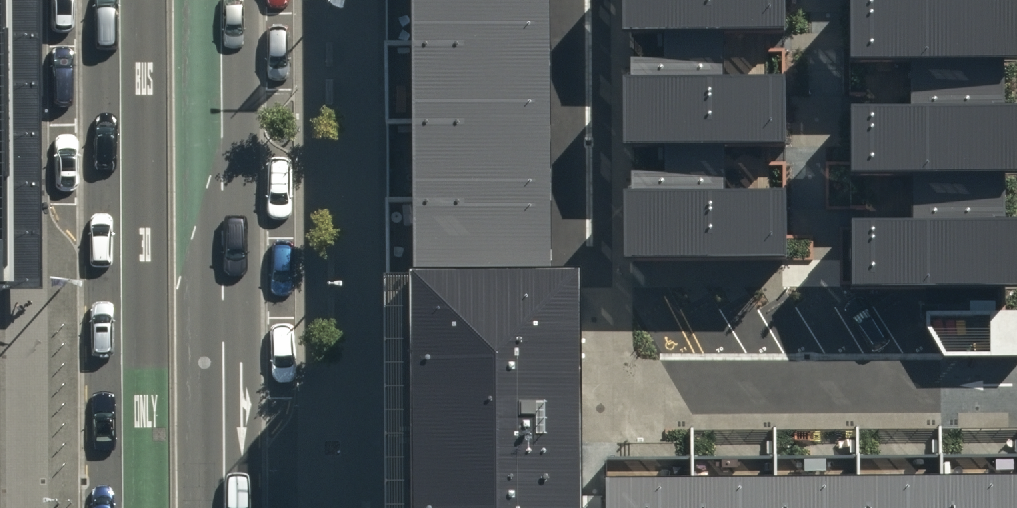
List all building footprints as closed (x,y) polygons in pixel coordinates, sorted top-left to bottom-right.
[(392,507),(582,507),(579,266),(546,267),(544,0),(387,0),(392,507)] [(629,35),(665,35),(665,62),(629,62),(630,149),(666,149),(666,175),(629,176),(630,258),(793,258),(793,189),(727,190),(727,153),(791,153),(790,78),(725,79),(725,36),(787,36),(786,0),(629,0),(629,35)] [(853,55),(913,55),(914,105),(854,106),(854,168),(916,168),(916,221),(855,222),(855,284),(1010,283),(1008,0),(852,0),(853,55)] [(927,311),(927,328),(945,356),(1016,356),(1016,310),(927,311)] [(610,481),(611,507),(1016,507),(1016,473),(610,481)]
